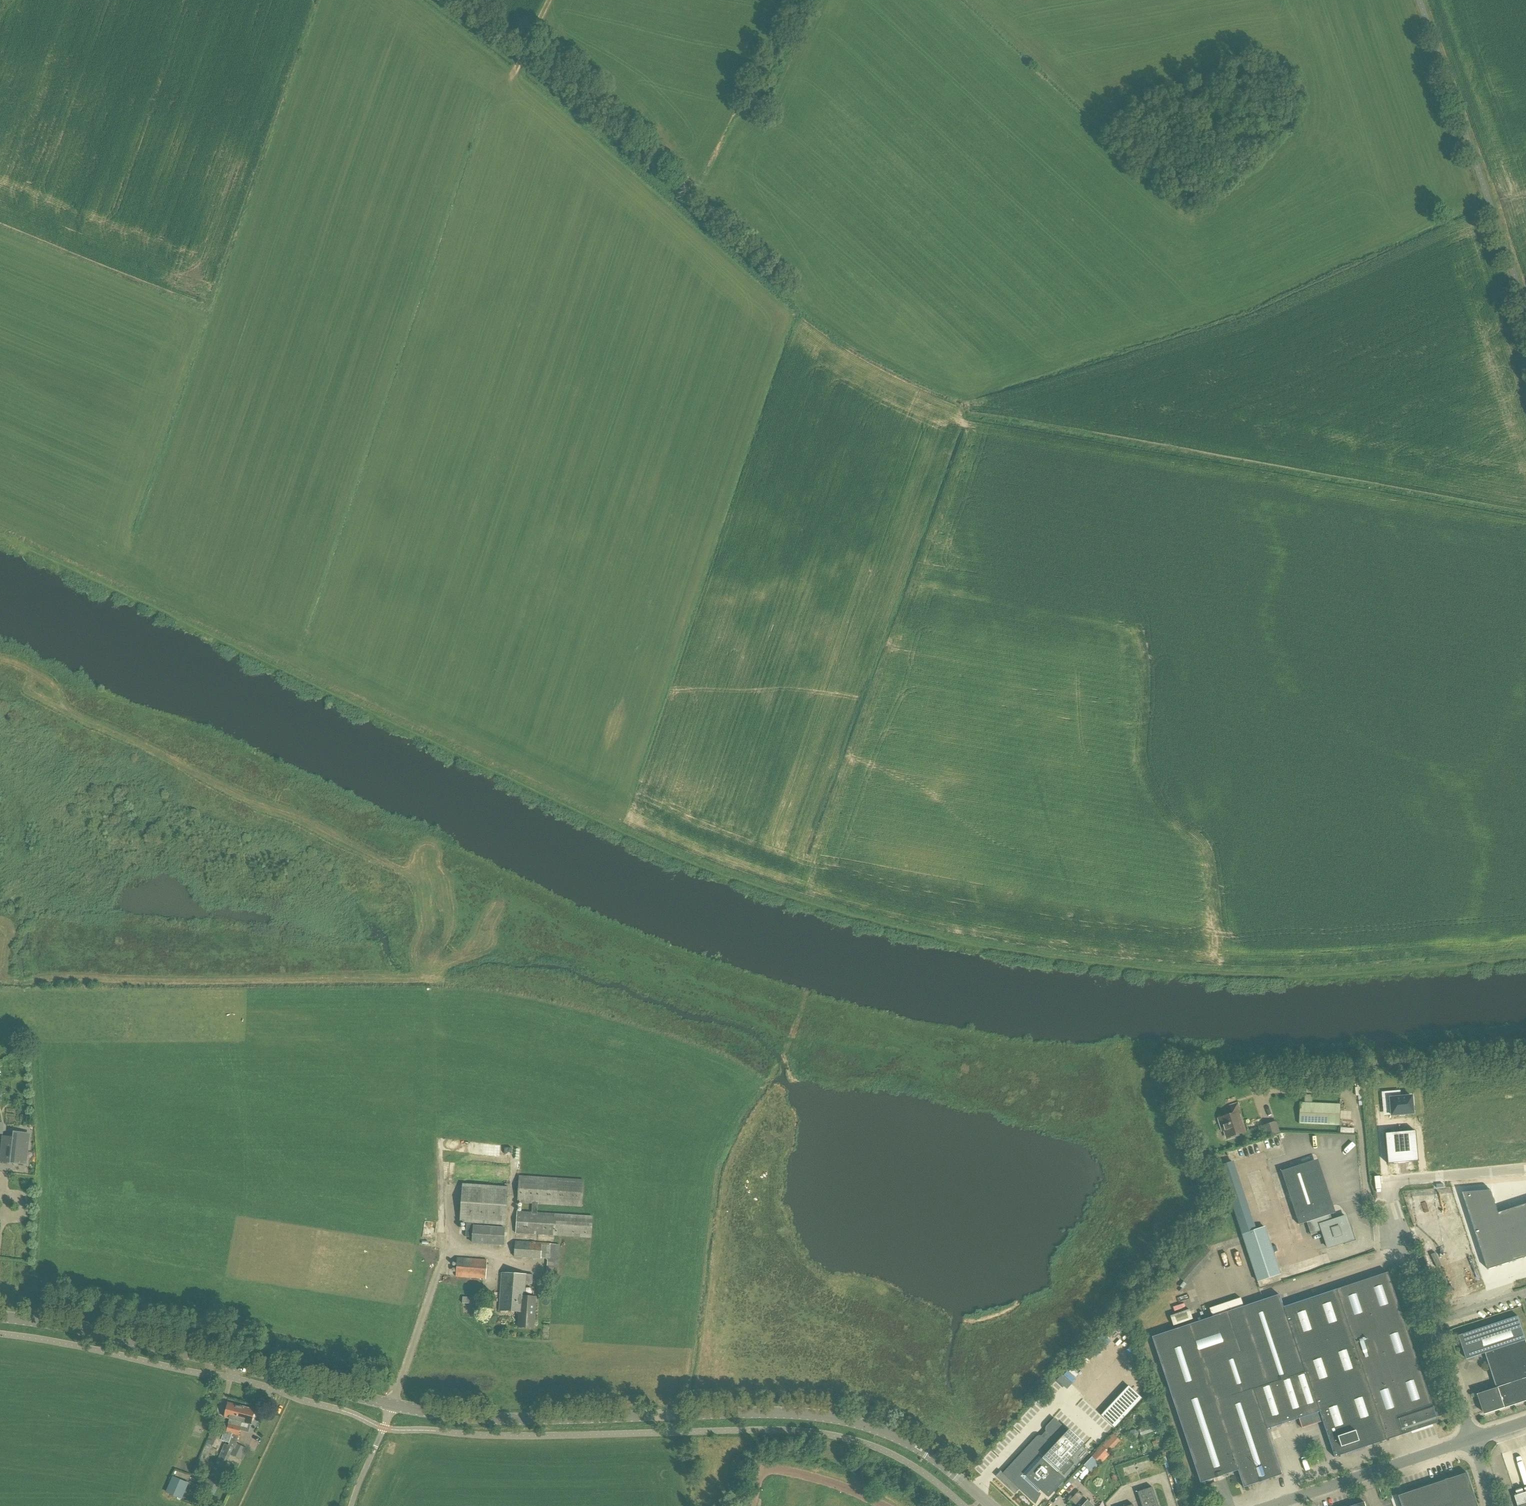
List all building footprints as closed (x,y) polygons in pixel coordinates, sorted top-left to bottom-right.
[(1412,1098),(1384,1101),(1386,1112),(1393,1112),(1393,1117),(1414,1115),(1412,1098)] [(1340,1126),(1341,1104),(1300,1102),(1298,1124),(1340,1126)] [(1244,1132),(1238,1113),(1240,1112),(1237,1104),(1230,1106),(1233,1114),(1218,1119),(1222,1131),(1224,1130),(1226,1137),(1244,1132)] [(6,1132),(8,1122),(2,1121),(0,1130),(0,1131),(6,1132)] [(1281,1122),(1267,1123),(1268,1136),(1282,1135),(1281,1122)] [(1415,1130),(1385,1133),(1387,1164),(1418,1161),(1415,1130)] [(11,1137),(4,1136),(1,1161),(25,1164),(29,1133),(11,1131),(11,1137)] [(1339,1144),(1357,1144),(1357,1142),(1362,1142),(1362,1134),(1339,1135),(1339,1144)] [(513,1148),(474,1144),(473,1154),(500,1156),(500,1157),(512,1158),(513,1148)] [(1332,1220),(1330,1214),(1335,1213),(1317,1159),(1281,1171),(1299,1225),(1306,1222),(1310,1234),(1322,1230),(1327,1248),(1343,1242),(1344,1244),(1356,1240),(1352,1229),(1350,1229),(1345,1216),(1332,1220)] [(1256,1229),(1233,1161),(1219,1166),(1257,1282),(1281,1274),(1265,1226),(1256,1229)] [(582,1207),(583,1180),(519,1176),(518,1202),(532,1203),(532,1213),(517,1212),(516,1233),(591,1238),(592,1217),(537,1213),(538,1204),(582,1207)] [(505,1225),(508,1187),(463,1184),(460,1221),(467,1222),(465,1237),(472,1237),(472,1243),(504,1245),(505,1229),(474,1226),(474,1222),(505,1225)] [(1492,1189),(1461,1187),(1467,1204),(1488,1269),(1525,1257),(1525,1203),(1500,1211),(1492,1189)] [(438,1224),(429,1224),(429,1240),(438,1240),(438,1224)] [(557,1272),(560,1245),(542,1243),(515,1241),(514,1257),(541,1259),(541,1258),(546,1259),(546,1260),(550,1261),(549,1267),(552,1267),(552,1272),(557,1272)] [(1187,1279),(1203,1260),(1198,1256),(1182,1274),(1187,1279)] [(486,1279),(487,1260),(457,1258),(456,1276),(486,1279)] [(1320,1264),(1308,1267),(1310,1273),(1322,1270),(1320,1264)] [(1276,1285),(1296,1279),(1293,1271),(1286,1274),(1286,1276),(1275,1280),(1276,1285)] [(532,1285),(533,1275),(527,1274),(501,1272),(499,1311),(519,1312),(518,1327),(534,1328),(536,1297),(525,1296),(526,1284),(532,1285)] [(1438,1423),(1387,1272),(1283,1307),(1279,1294),(1243,1306),(1240,1298),(1209,1308),(1212,1317),(1151,1337),(1200,1483),(1238,1470),(1243,1487),(1281,1474),(1266,1429),(1299,1418),(1302,1427),(1322,1420),(1334,1457),(1438,1423)] [(1222,1282),(1208,1285),(1210,1291),(1223,1288),(1222,1282)] [(1173,1326),(1192,1319),(1189,1309),(1170,1316),(1173,1326)] [(1518,1316),(1459,1335),(1467,1359),(1486,1353),(1497,1387),(1478,1394),(1485,1414),(1525,1401),(1525,1340),(1518,1316)] [(1136,1382),(1140,1374),(1135,1372),(1131,1380),(1136,1382)] [(1061,1375),(1056,1380),(1067,1389),(1071,1384),(1061,1375)] [(1128,1386),(1100,1415),(1114,1428),(1142,1399),(1128,1386)] [(251,1424),(255,1410),(227,1402),(224,1417),(230,1418),(226,1431),(224,1431),(221,1440),(229,1443),(228,1445),(225,1444),(210,1477),(204,1492),(212,1495),(219,1480),(220,1481),(231,1454),(241,1459),(246,1448),(237,1443),(242,1422),(251,1424)] [(1005,1475),(1001,1480),(1007,1485),(1006,1486),(1015,1494),(1019,1489),(1036,1504),(1041,1494),(1039,1492),(1041,1490),(1048,1497),(1065,1479),(1057,1472),(1059,1470),(1061,1472),(1062,1471),(1071,1465),(1073,1464),(1069,1461),(1083,1446),(1083,1445),(1084,1443),(1069,1429),(1067,1430),(1054,1418),(1046,1426),(1045,1427),(1045,1428),(1045,1429),(1045,1430),(1045,1431),(1045,1432),(1046,1432),(1046,1433),(1047,1434),(1044,1437),(1042,1436),(1038,1435),(1036,1437),(1002,1473),(1005,1475)] [(1159,1428),(1144,1432),(1145,1438),(1160,1434),(1159,1428)] [(1132,1438),(1137,1437),(1138,1433),(1135,1429),(1130,1430),(1129,1435),(1132,1438)] [(216,1447),(222,1434),(213,1430),(207,1443),(198,1465),(210,1469),(213,1462),(209,1460),(211,1454),(215,1456),(217,1450),(213,1448),(214,1446),(216,1447)] [(1109,1452),(1120,1440),(1113,1434),(1102,1446),(1101,1445),(1091,1456),(1100,1464),(1110,1454),(1109,1452)] [(1167,1449),(1161,1451),(1163,1457),(1167,1456),(1168,1459),(1170,1458),(1169,1455),(1168,1452),(1167,1449)] [(1466,1472),(1397,1495),(1401,1505),(1478,1505),(1466,1472)] [(176,1477),(172,1486),(176,1488),(180,1479),(176,1477)] [(181,1479),(176,1488),(181,1491),(187,1481),(181,1479)] [(1152,1487),(1137,1492),(1142,1505),(1158,1505),(1152,1487)] [(1078,1491),(1070,1500),(1077,1505),(1094,1505),(1087,1500),(1078,1491)] [(1515,1496),(1518,1505),(1525,1505),(1525,1492),(1515,1496)]
